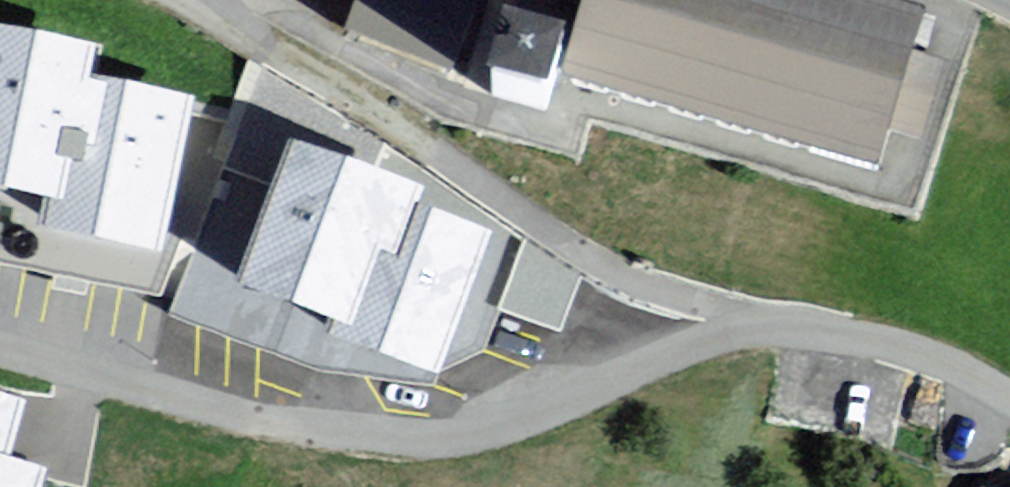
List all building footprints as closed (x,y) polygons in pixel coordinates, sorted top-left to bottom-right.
[(346,34),(454,76),(484,0),(359,0),(346,34)] [(569,88),(875,172),(919,16),(860,0),(583,0),(571,43),(507,28),(491,91),(563,109),(569,88)] [(0,34),(0,198),(63,207),(76,94),(83,46),(0,34)] [(177,106),(76,94),(63,207),(59,241),(160,253),(177,106)] [(419,189),(297,144),(247,278),(347,315),(342,328),(434,362),(481,236),(411,210),(419,189)] [(28,474),(0,468),(0,486),(25,486),(28,474)]
